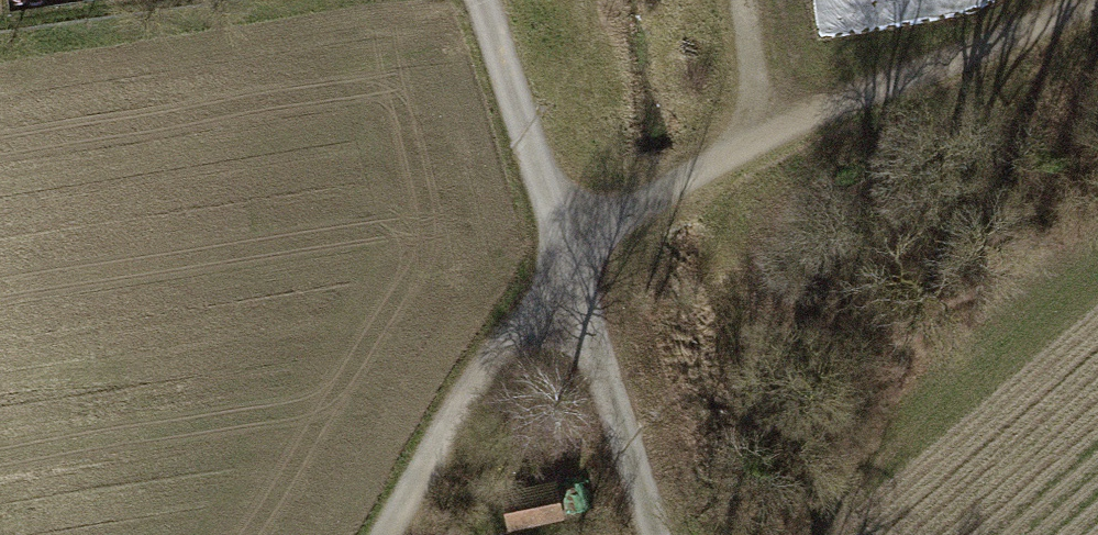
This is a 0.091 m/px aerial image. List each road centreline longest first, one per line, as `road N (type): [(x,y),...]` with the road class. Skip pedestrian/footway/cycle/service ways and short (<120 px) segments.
road 1 (track): [(387,534),(574,253),(1097,1)]
road 2 (track): [(657,534),(574,253)]
road 3 (track): [(472,0),(574,253)]

